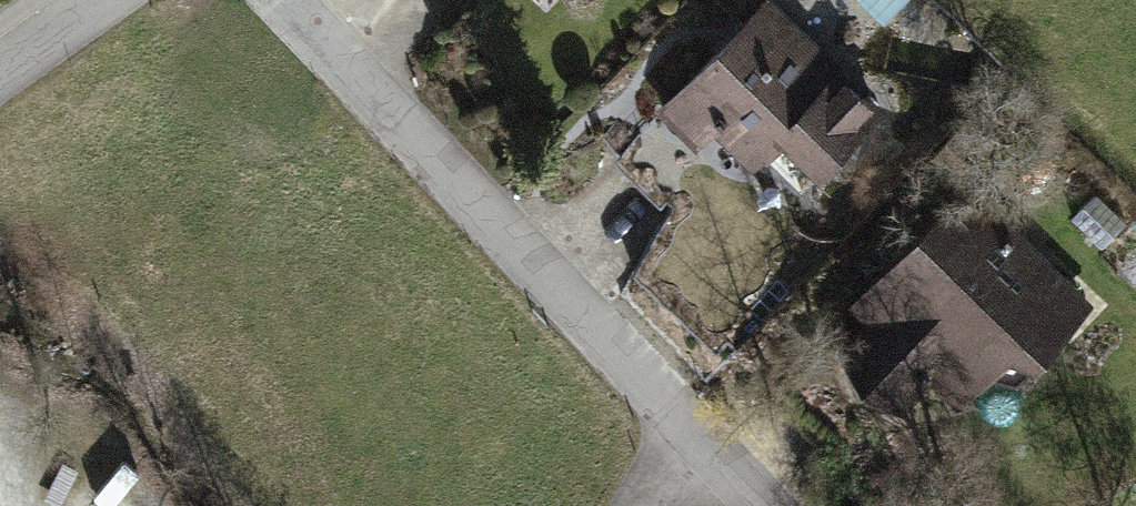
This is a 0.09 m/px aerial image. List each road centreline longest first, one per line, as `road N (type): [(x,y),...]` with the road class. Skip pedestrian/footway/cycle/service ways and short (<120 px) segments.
road 1 (residential): [(274,0),(725,461)]

